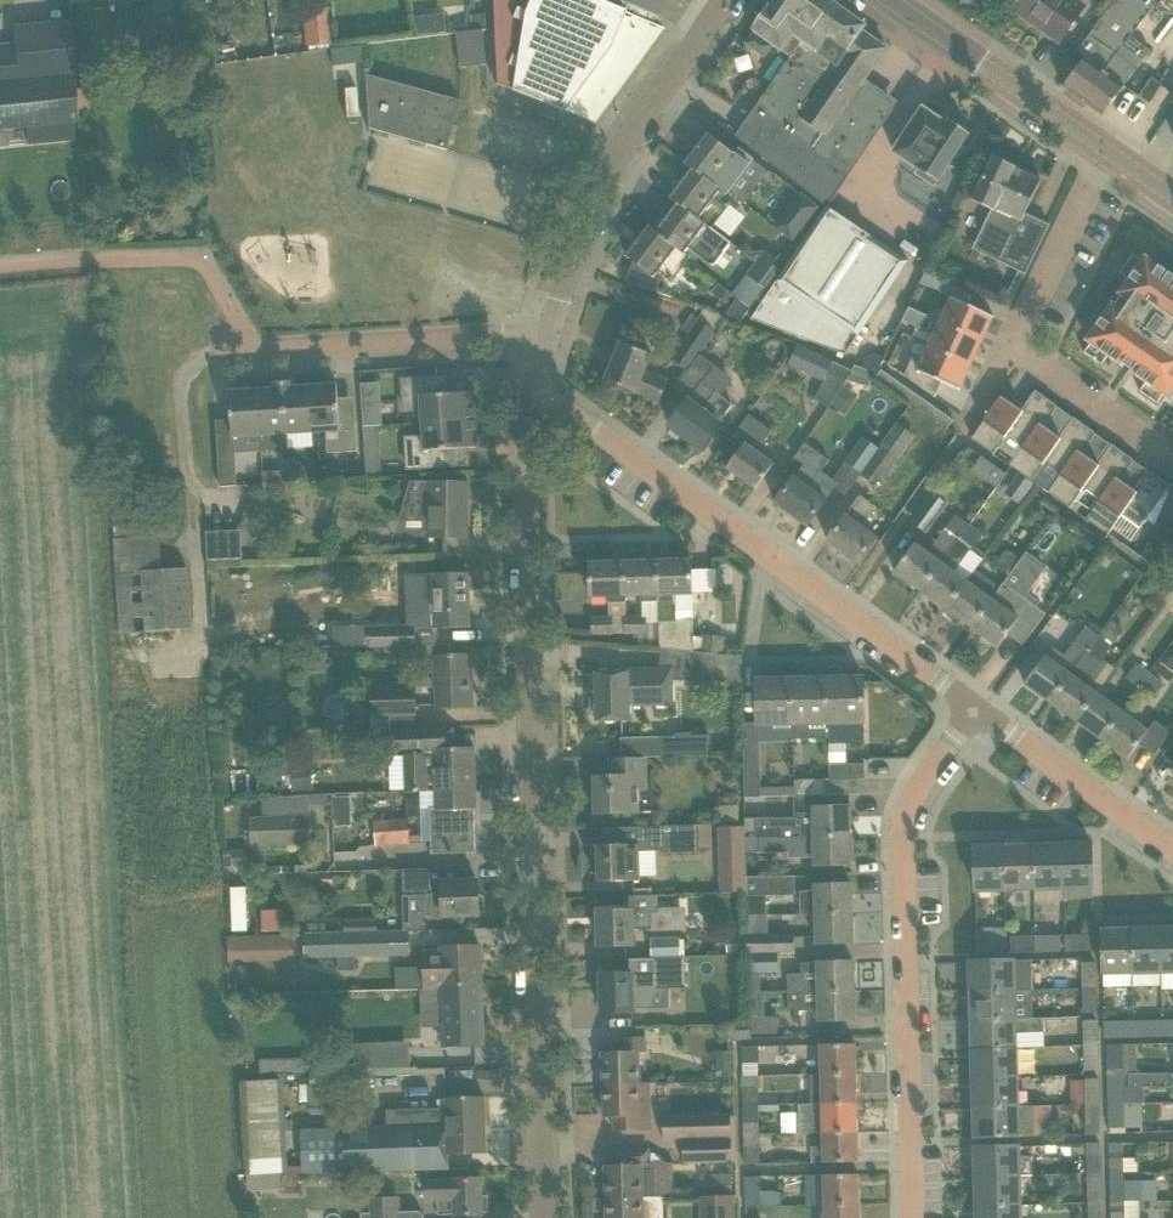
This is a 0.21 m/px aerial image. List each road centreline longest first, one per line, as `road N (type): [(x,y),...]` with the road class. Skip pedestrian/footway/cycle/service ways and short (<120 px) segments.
road 1 (residential): [(547,1217),(526,503),(538,387)]
road 2 (residential): [(978,711),(538,387)]
road 3 (residential): [(914,1217),(904,841),(917,793),(978,711)]
road 4 (residential): [(552,341),(253,348),(211,358),(184,384),(190,505)]
road 5 (residential): [(552,341),(589,220),(726,0)]
road 6 (tertiary): [(1103,152),(896,0)]
road 7 (residential): [(1172,851),(978,711)]
road 8 (residential): [(1103,152),(1007,353)]
road 9 (residential): [(1007,353),(1160,450)]

